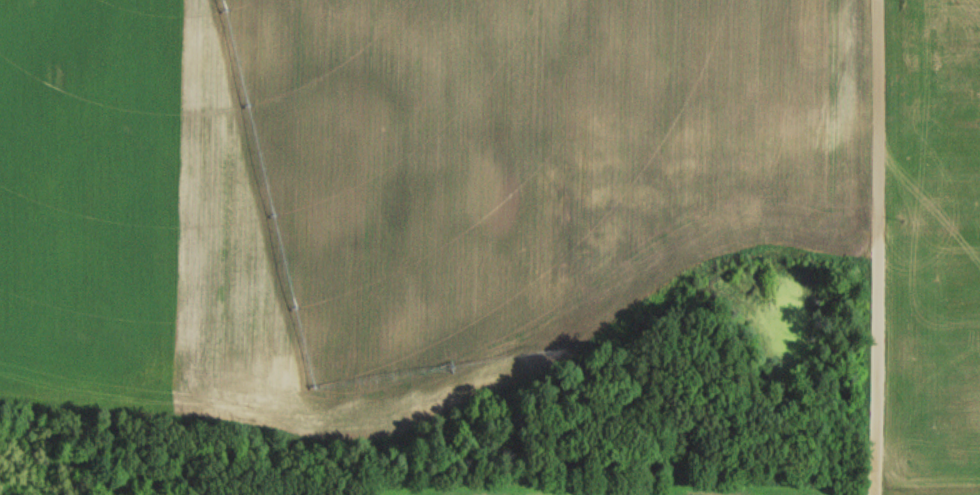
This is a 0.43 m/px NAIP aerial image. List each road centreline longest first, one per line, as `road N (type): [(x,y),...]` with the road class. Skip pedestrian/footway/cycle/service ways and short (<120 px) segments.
road 1 (residential): [(867,494),(868,0)]

